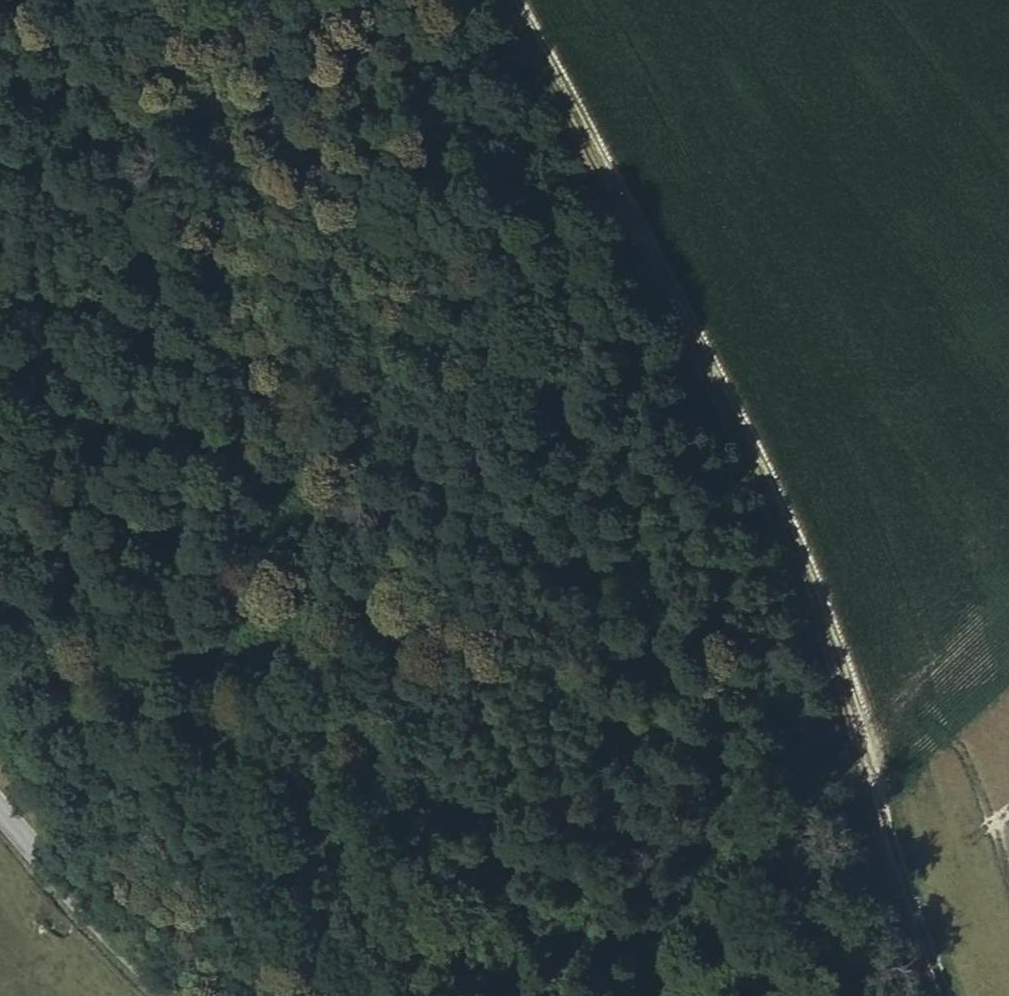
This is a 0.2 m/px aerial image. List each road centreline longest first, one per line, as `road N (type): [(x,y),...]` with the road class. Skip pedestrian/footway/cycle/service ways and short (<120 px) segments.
road 1 (track): [(945,995),(763,485),(677,297),(510,0)]
road 2 (unclassified): [(0,813),(170,995)]

